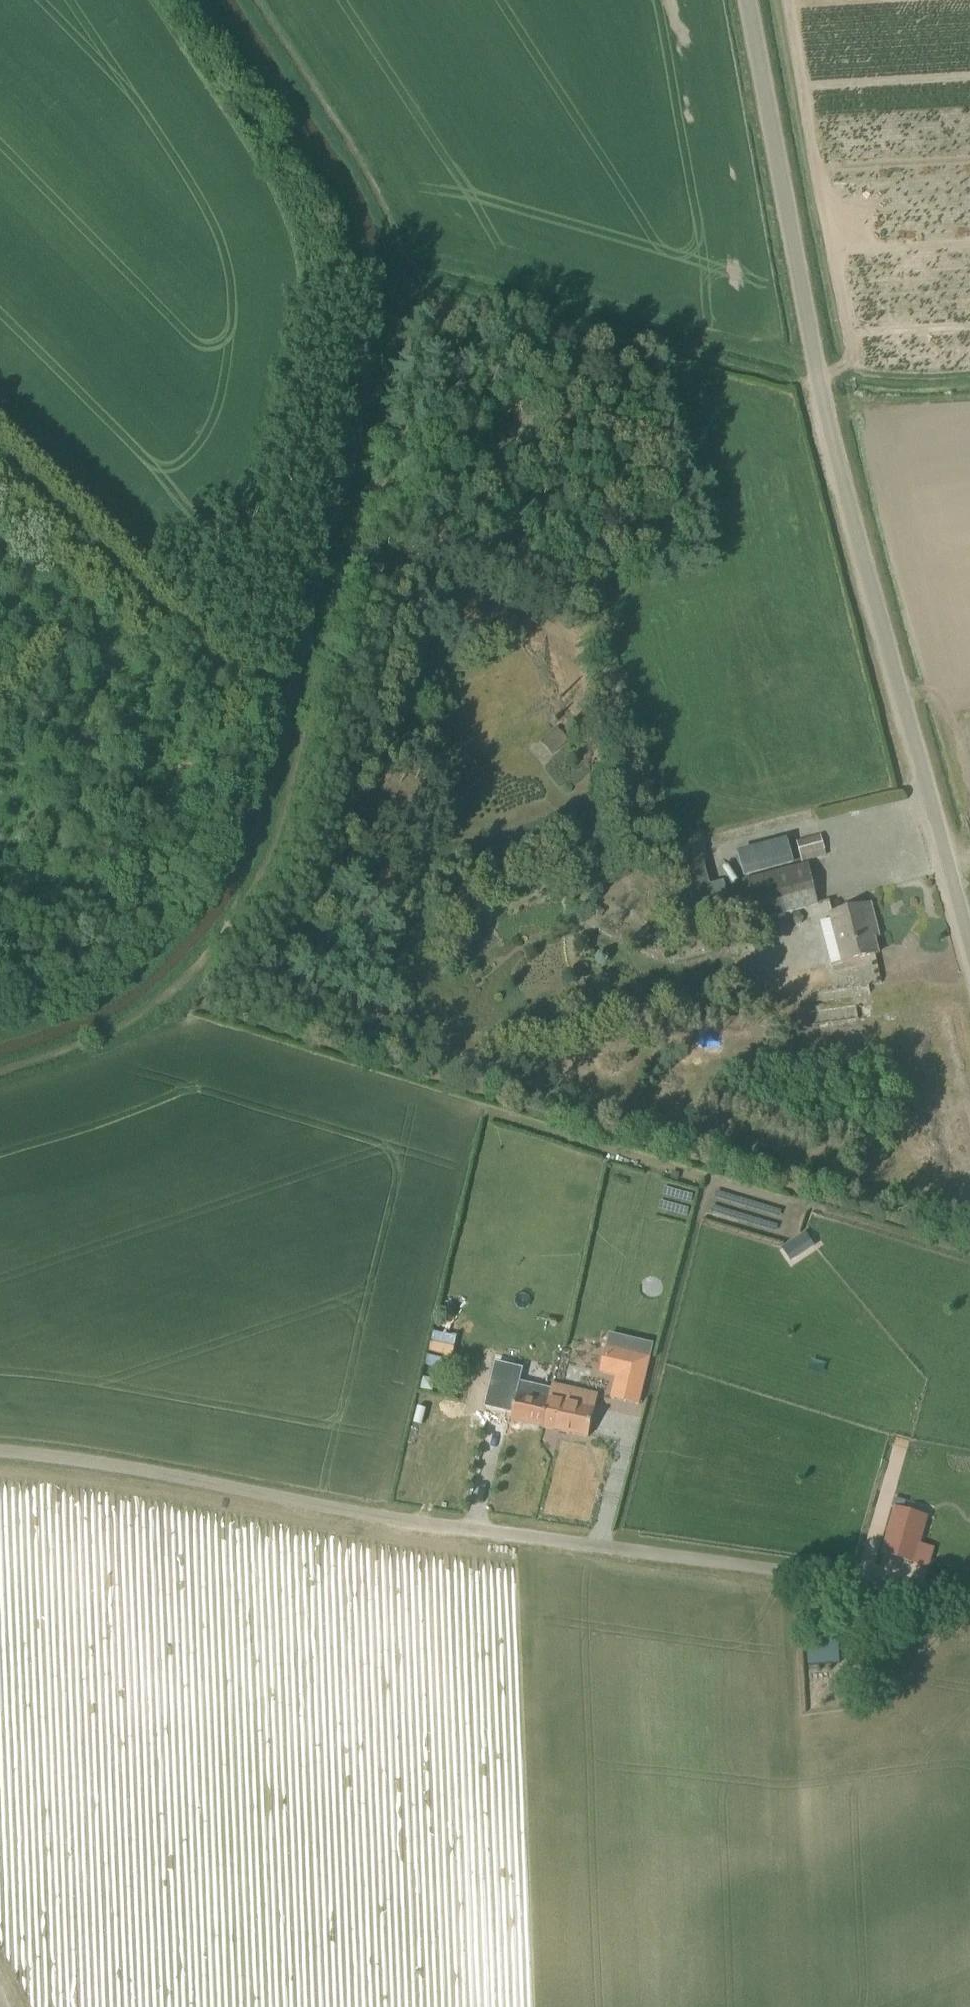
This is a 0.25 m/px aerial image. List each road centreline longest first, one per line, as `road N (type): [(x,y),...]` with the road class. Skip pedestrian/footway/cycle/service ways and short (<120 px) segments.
road 1 (unclassified): [(0,1456),(482,1536),(969,1603)]
road 2 (unclassified): [(969,938),(858,528),(748,0)]

